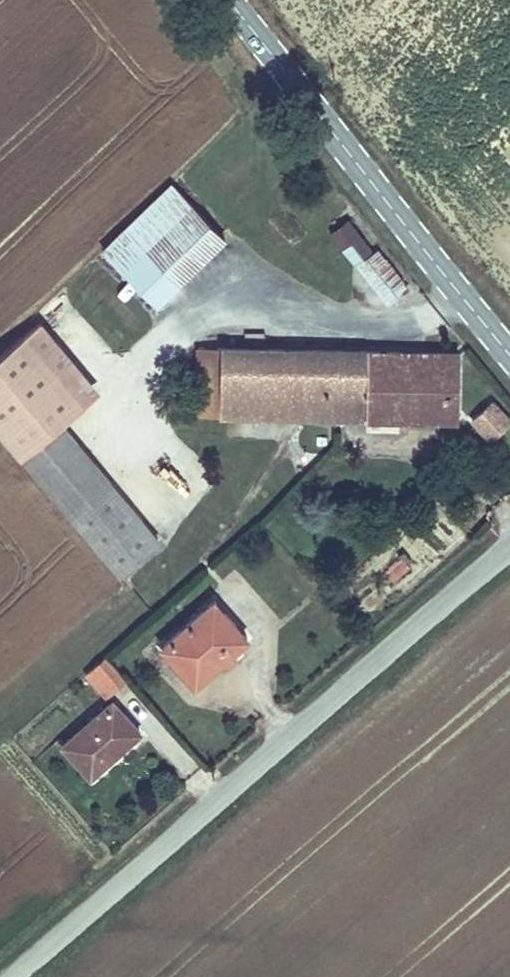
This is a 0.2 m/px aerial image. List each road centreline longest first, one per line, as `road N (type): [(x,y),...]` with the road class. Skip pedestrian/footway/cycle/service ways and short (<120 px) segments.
road 1 (tertiary): [(509,548),(9,976)]
road 2 (secondary): [(228,0),(509,353)]

